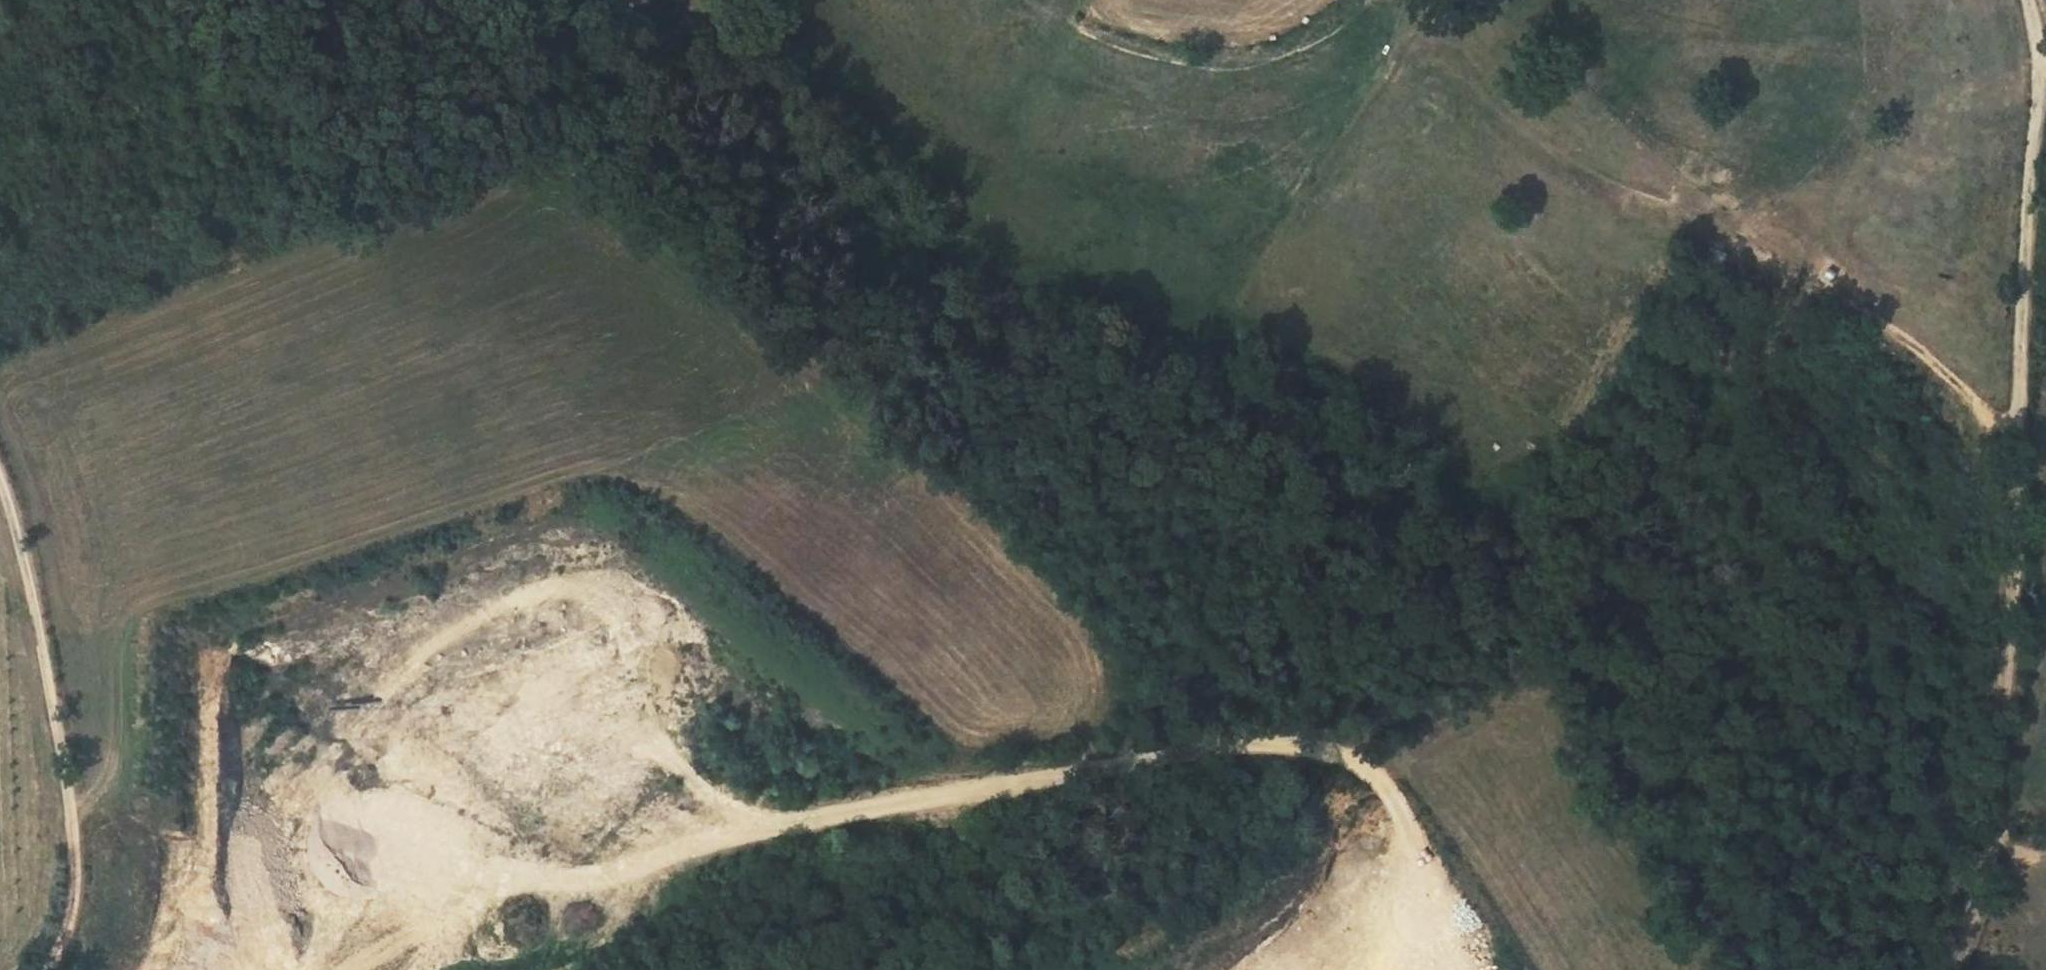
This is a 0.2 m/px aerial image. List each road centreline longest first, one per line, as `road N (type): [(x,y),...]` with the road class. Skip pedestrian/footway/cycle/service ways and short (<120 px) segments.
road 1 (track): [(1507,969),(1442,872),(1336,757),(1230,743),(903,799),(554,884),(514,969)]
road 2 (track): [(1993,837),(2034,70),(2024,0)]
road 3 (track): [(0,511),(40,655),(68,831),(70,922),(35,969)]

